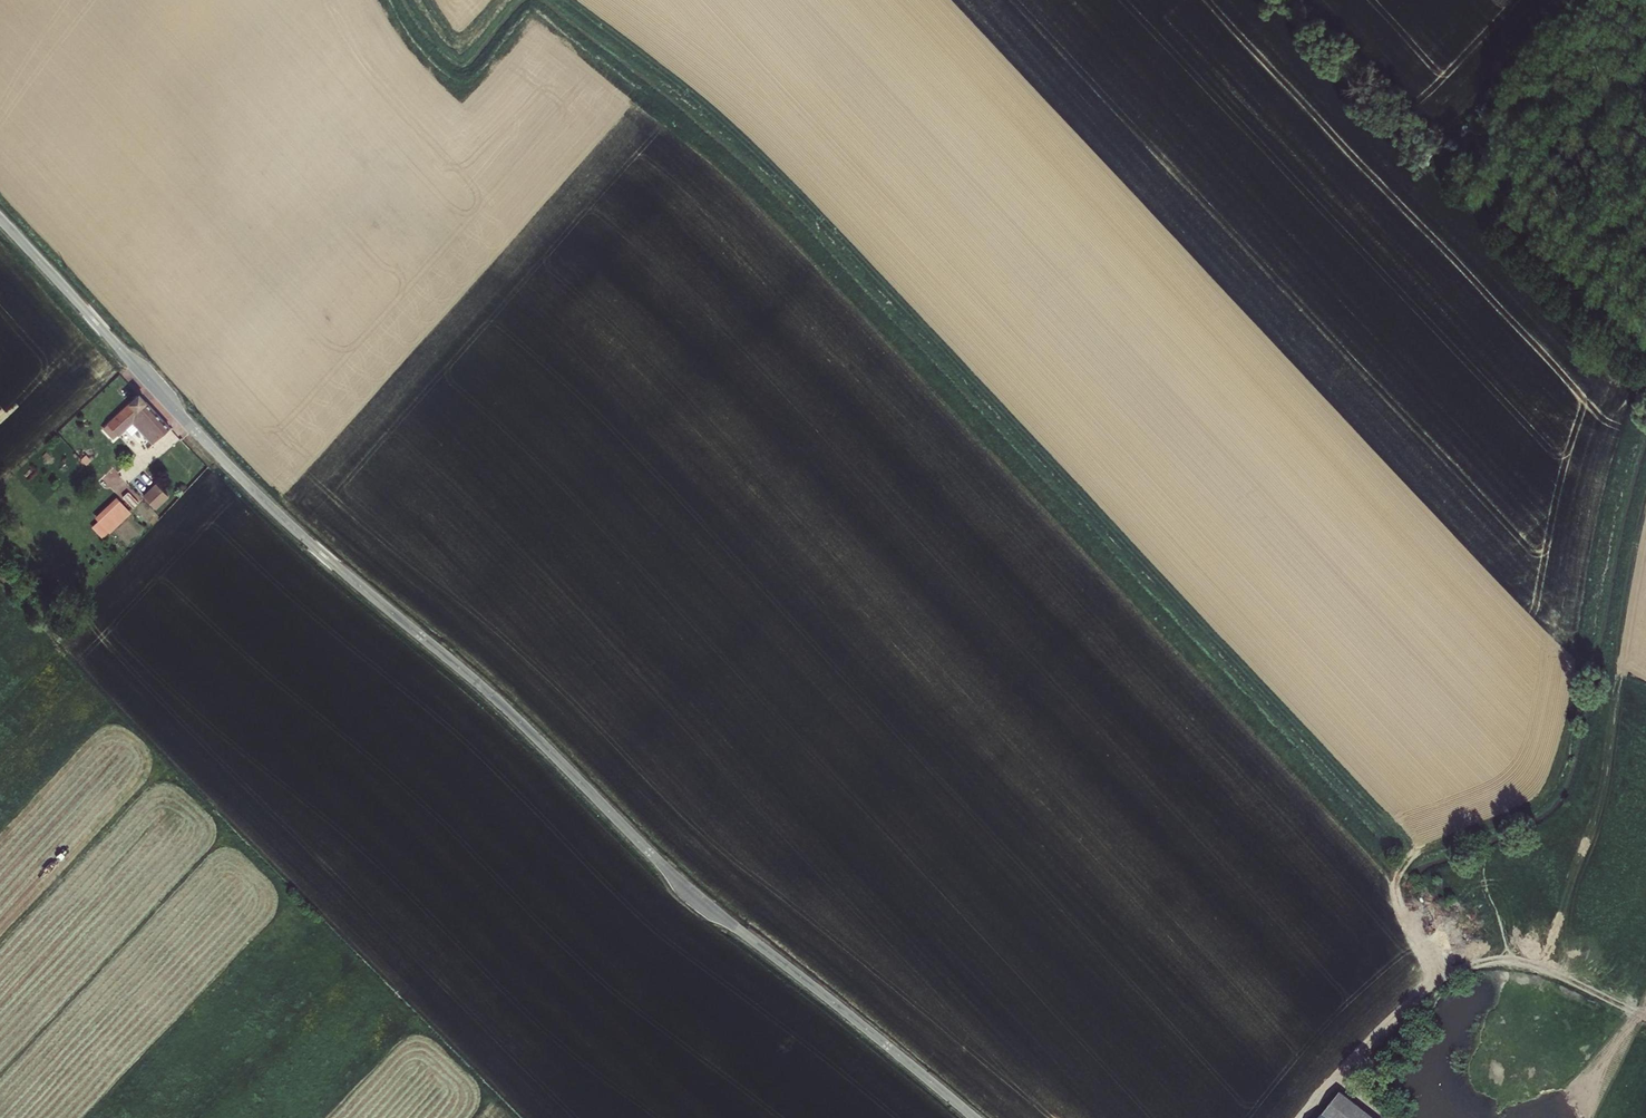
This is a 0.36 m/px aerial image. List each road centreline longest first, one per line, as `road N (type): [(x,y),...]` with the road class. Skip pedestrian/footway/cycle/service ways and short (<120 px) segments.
road 1 (unclassified): [(0,218),(266,503),(503,705),(680,881),(976,1117)]
road 2 (track): [(1303,1117),(1417,996),(1473,964),(1516,960),(1645,1017)]

